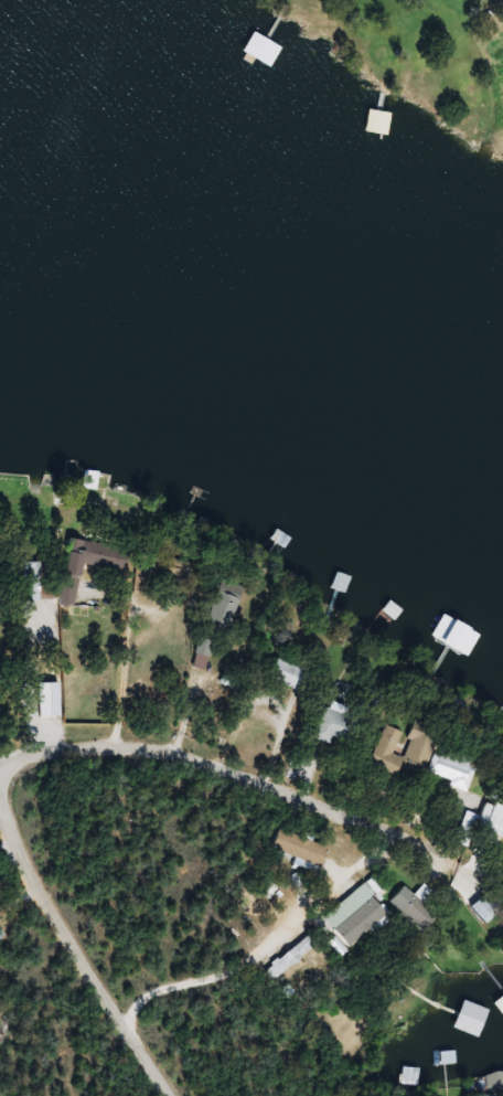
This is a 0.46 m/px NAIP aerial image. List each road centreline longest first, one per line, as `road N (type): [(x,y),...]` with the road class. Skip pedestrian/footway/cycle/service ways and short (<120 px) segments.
road 1 (residential): [(6,811),(43,773),(119,779),(456,882)]
road 2 (residential): [(171,1095),(97,985),(24,828),(6,811)]
road 3 (residential): [(121,1021),(291,831)]
road 4 (residential): [(302,19),(375,43),(502,68)]

